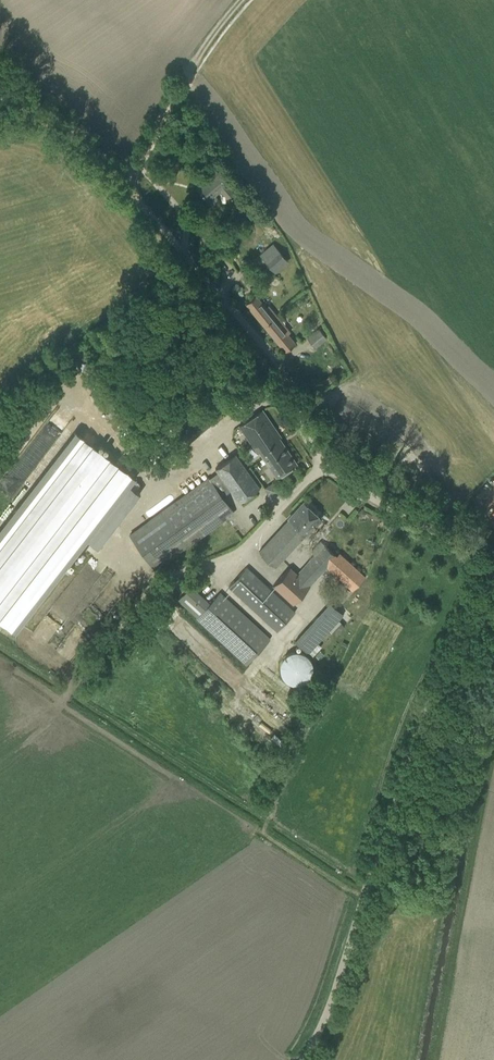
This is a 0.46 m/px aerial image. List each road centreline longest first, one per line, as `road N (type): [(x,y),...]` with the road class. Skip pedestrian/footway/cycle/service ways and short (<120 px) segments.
road 1 (unclassified): [(293,1059),(331,984),(407,723),(491,568)]
road 2 (unclassified): [(491,568),(344,483),(316,456),(269,357),(222,296)]
road 3 (track): [(0,98),(38,110),(91,149),(194,266)]
road 4 (track): [(0,415),(48,364),(194,266)]

